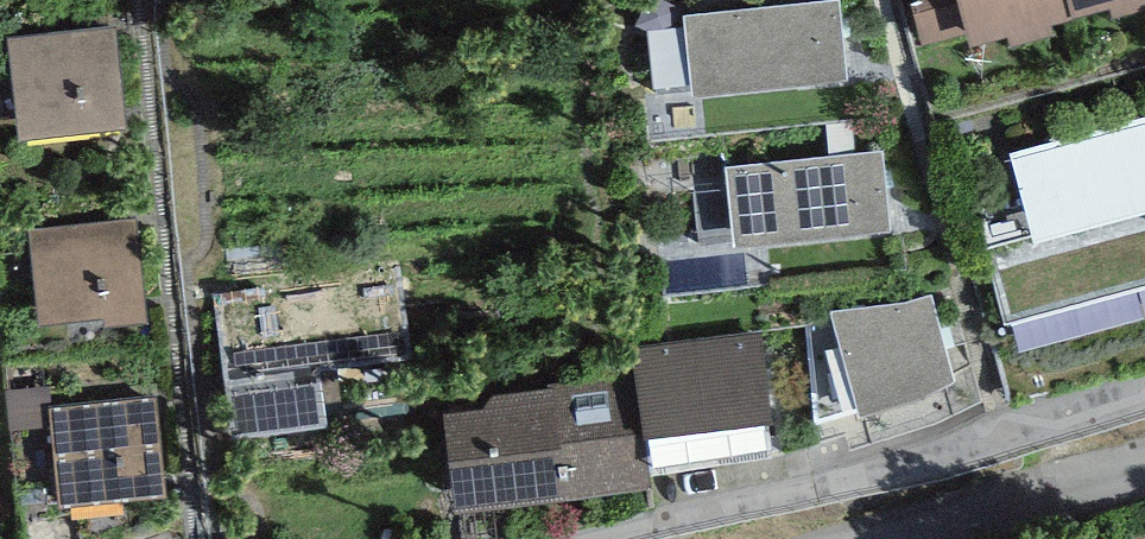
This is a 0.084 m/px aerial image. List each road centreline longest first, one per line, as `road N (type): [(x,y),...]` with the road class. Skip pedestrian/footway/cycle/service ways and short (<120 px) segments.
road 1 (residential): [(1144,480),(926,538)]

